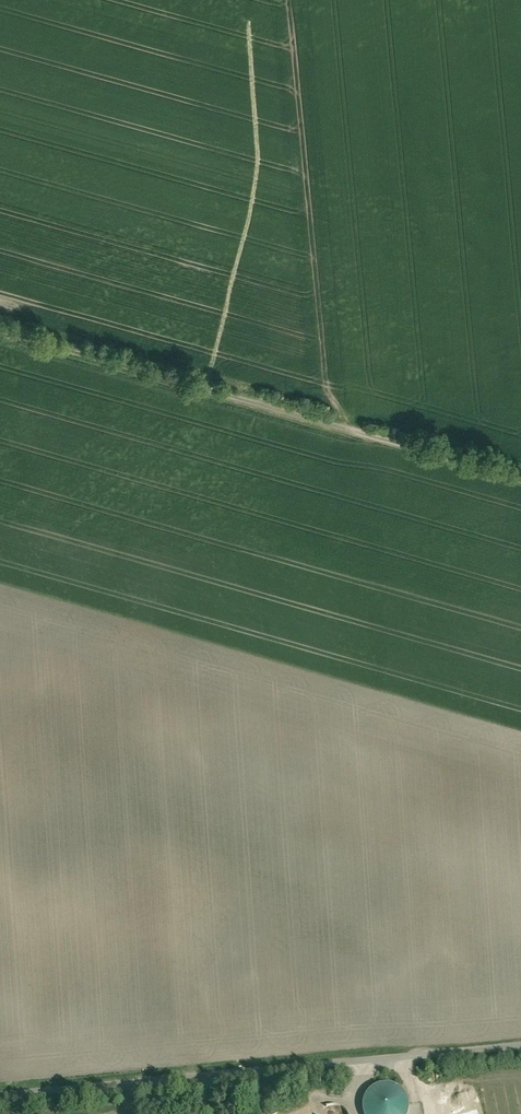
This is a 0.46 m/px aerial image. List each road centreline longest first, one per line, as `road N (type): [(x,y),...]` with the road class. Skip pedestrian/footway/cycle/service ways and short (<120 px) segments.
road 1 (track): [(520,477),(0,331)]
road 2 (unclassified): [(0,1094),(520,1048)]

